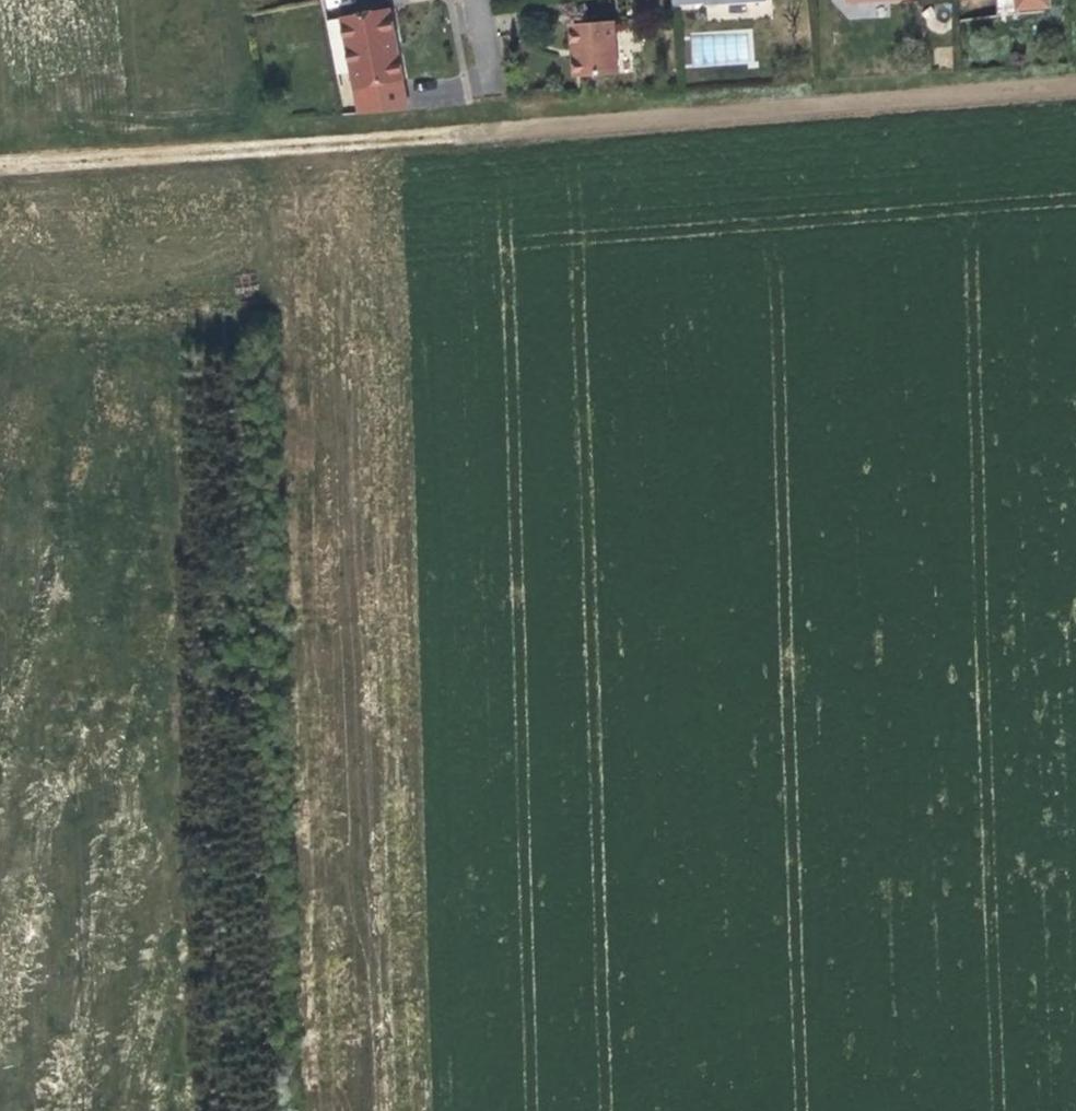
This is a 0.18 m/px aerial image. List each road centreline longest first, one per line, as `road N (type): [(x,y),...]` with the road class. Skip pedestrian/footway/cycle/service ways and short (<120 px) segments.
road 1 (track): [(0,163),(1075,97)]

